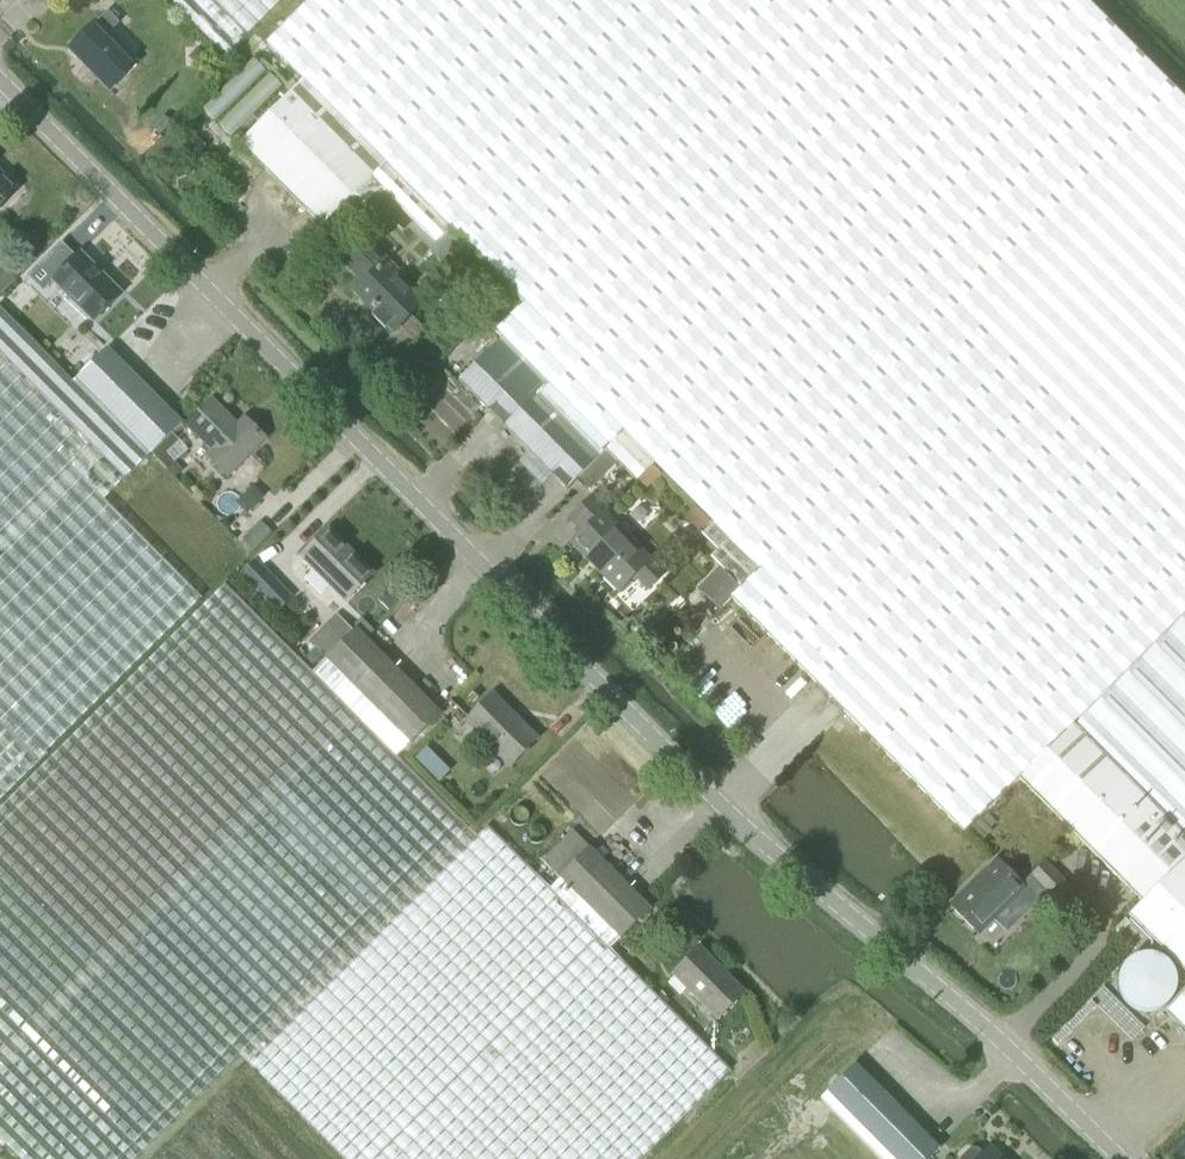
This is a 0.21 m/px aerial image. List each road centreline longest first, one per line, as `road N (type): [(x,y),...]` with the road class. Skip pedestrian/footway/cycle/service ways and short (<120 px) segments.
road 1 (unclassified): [(1119,1158),(965,1012),(744,828),(0,81)]

